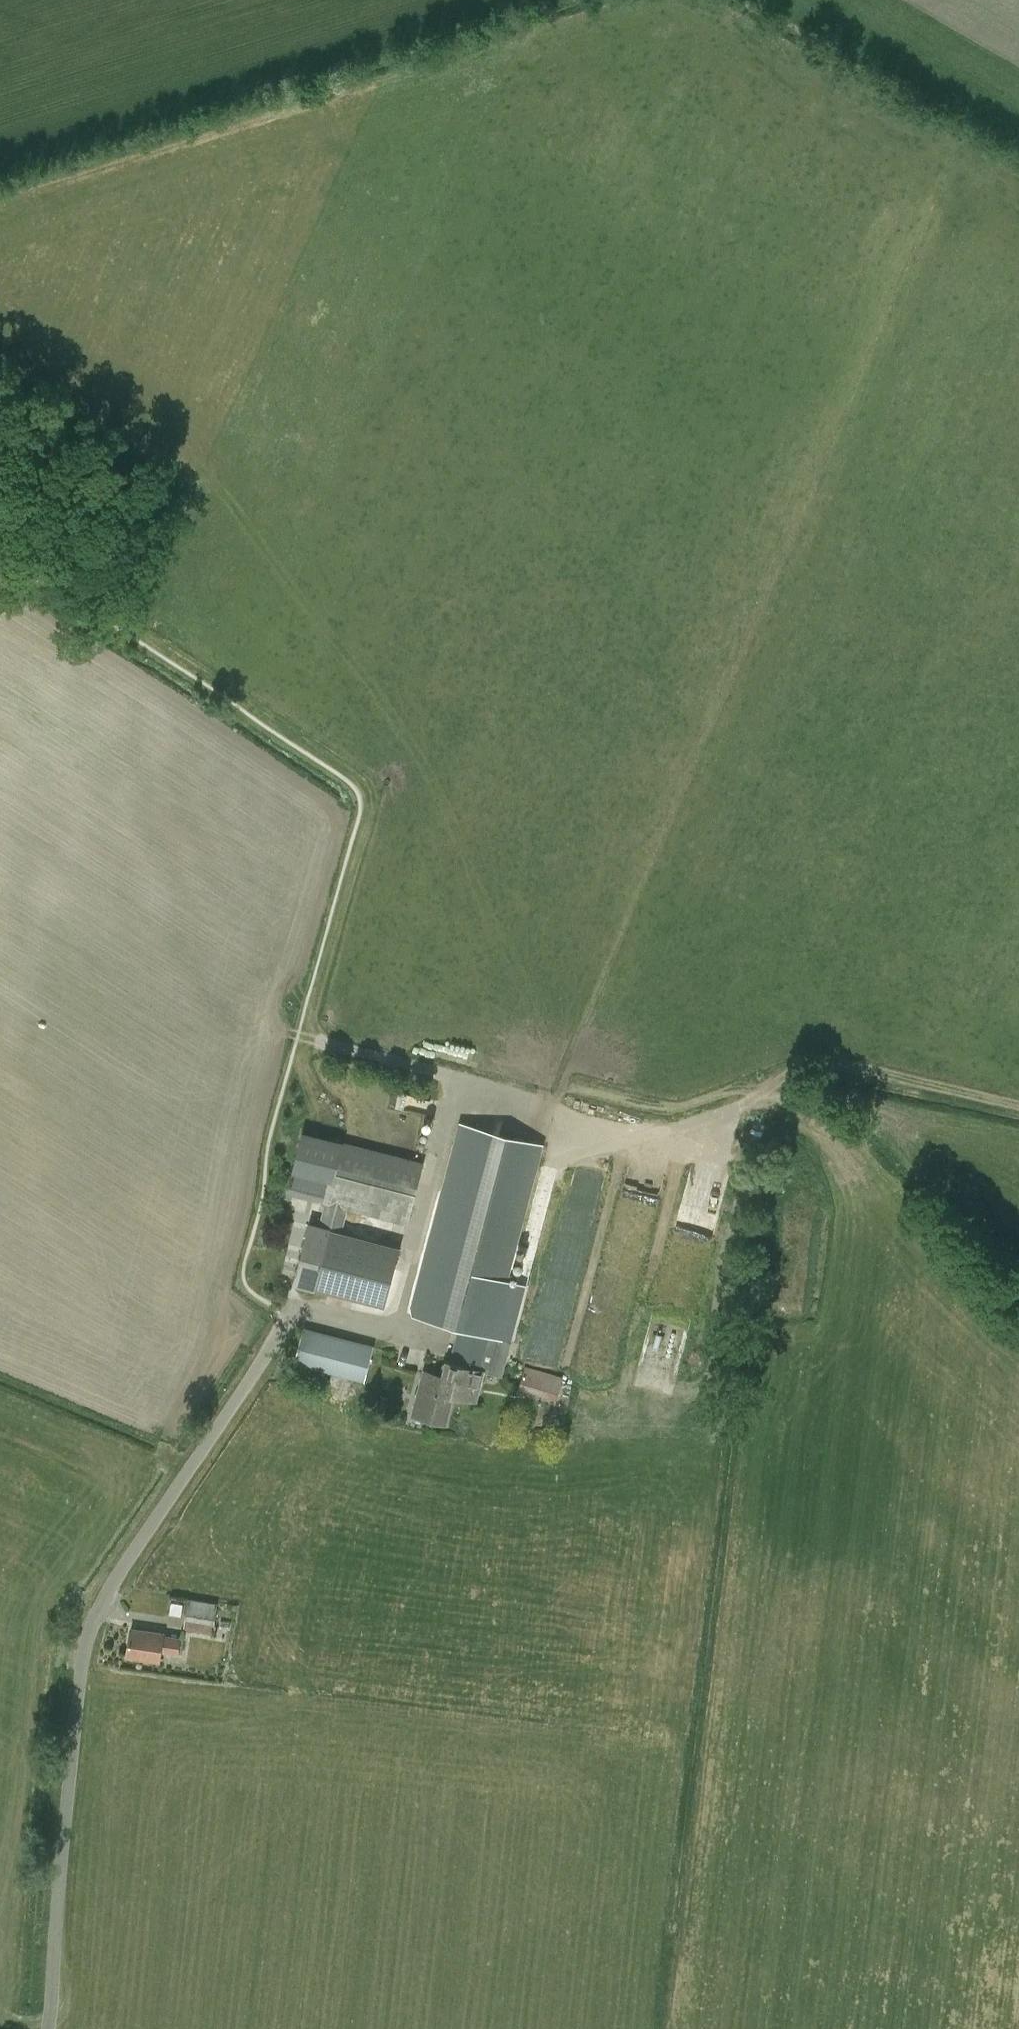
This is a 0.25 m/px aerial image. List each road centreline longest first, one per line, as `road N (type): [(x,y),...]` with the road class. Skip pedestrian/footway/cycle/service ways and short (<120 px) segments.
road 1 (unclassified): [(47,2028),(81,1670),(95,1614),(259,1365)]

